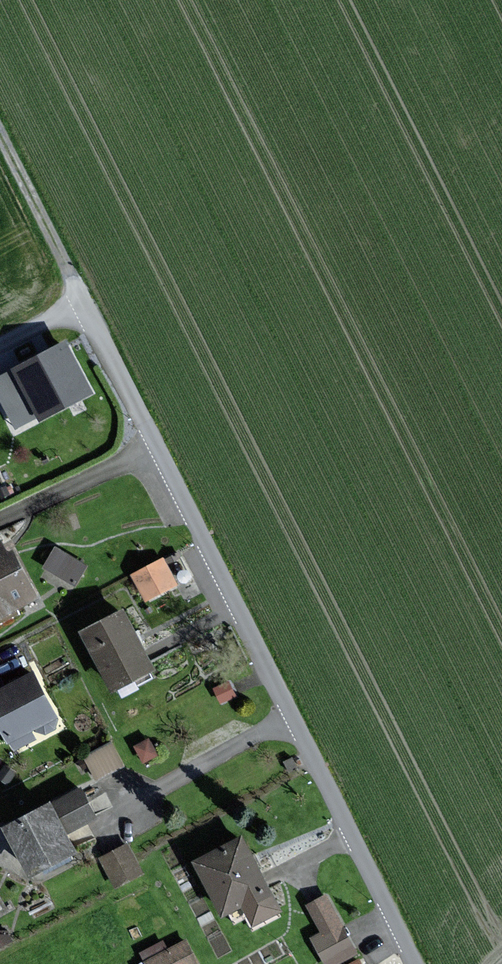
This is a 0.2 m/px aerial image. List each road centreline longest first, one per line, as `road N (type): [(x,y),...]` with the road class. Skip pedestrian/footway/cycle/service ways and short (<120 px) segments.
road 1 (residential): [(0,348),(62,322),(105,342),(414,963)]
road 2 (track): [(0,131),(105,342)]

